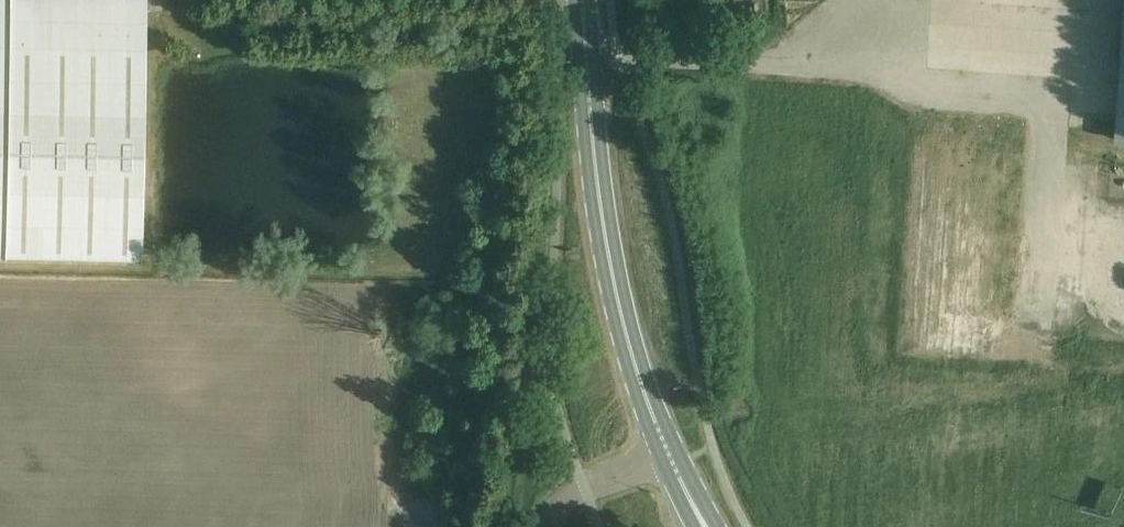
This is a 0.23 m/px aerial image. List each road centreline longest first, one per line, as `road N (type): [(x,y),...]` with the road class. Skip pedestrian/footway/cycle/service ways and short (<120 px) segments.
road 1 (secondary): [(671,458),(635,361),(603,223),(584,0)]
road 2 (unclassified): [(548,526),(559,504),(585,486),(671,458)]

